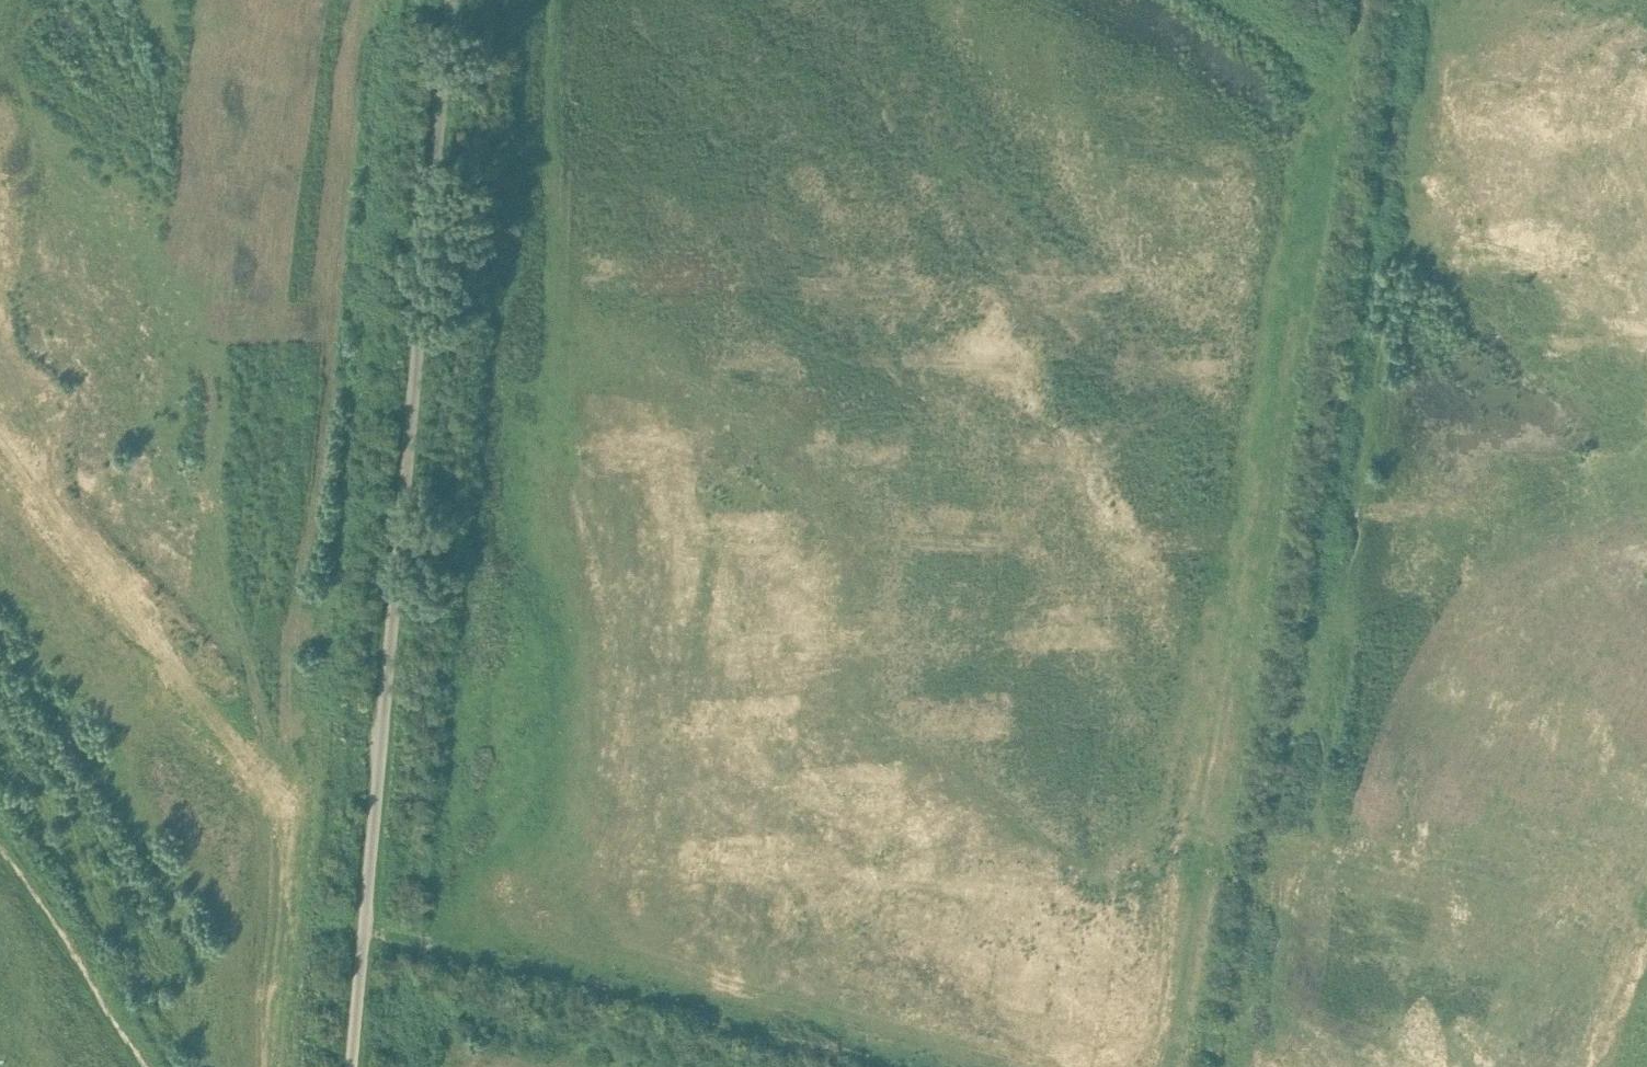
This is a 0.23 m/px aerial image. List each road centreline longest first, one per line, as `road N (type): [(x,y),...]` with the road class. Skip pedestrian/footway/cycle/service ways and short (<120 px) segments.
road 1 (unclassified): [(352,1066),(453,0)]
road 2 (track): [(367,924),(710,1016)]

